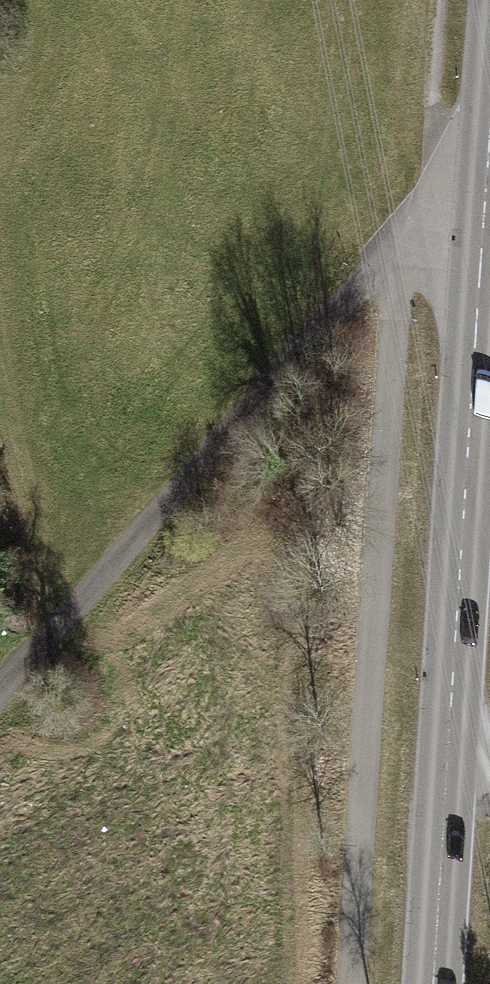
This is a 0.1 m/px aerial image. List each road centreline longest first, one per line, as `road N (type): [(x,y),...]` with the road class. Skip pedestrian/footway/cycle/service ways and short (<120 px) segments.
road 1 (secondary): [(434,983),(489,146)]
road 2 (track): [(0,690),(398,247),(484,234)]

